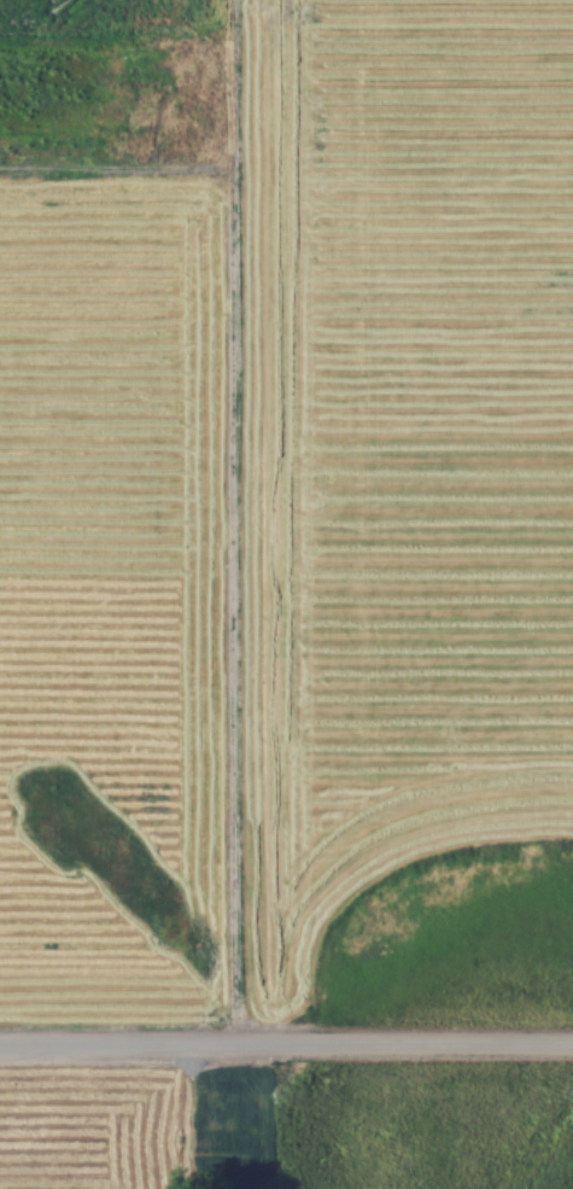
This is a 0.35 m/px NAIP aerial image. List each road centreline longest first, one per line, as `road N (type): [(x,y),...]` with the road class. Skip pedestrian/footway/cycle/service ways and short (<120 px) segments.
road 1 (residential): [(572,1039),(0,1038)]

